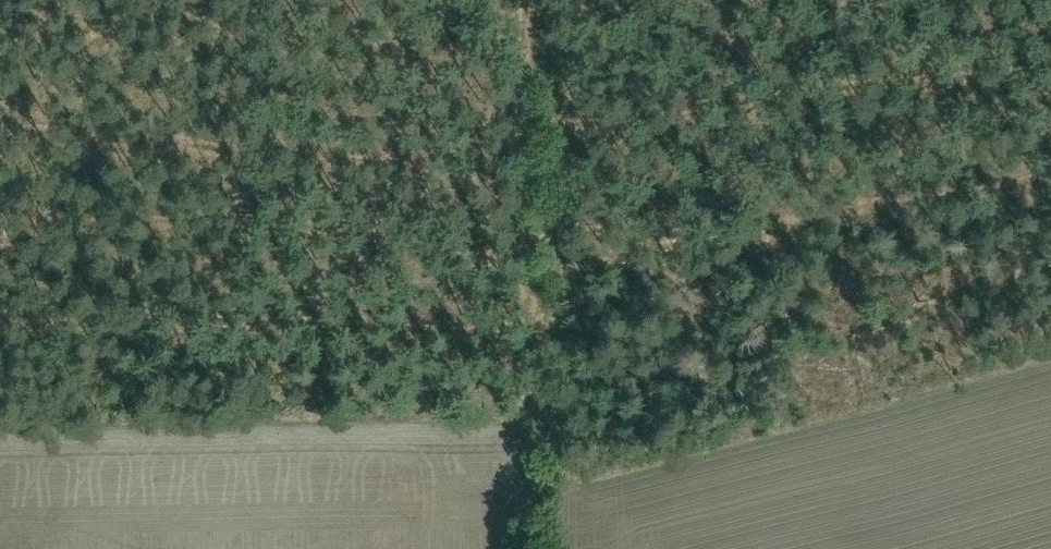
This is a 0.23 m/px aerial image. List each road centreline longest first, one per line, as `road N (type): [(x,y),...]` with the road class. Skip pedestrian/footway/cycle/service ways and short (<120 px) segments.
road 1 (track): [(548,548),(553,0)]

